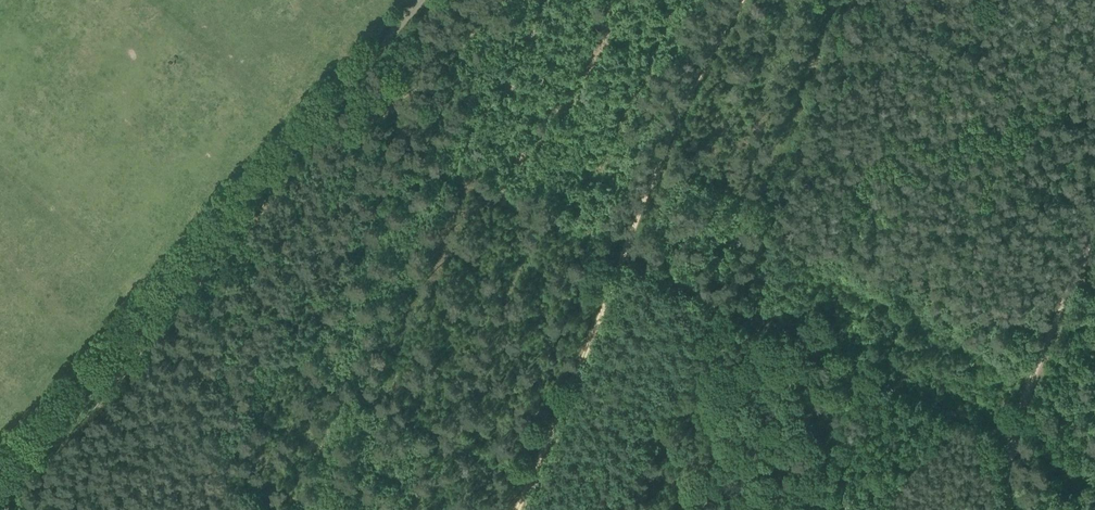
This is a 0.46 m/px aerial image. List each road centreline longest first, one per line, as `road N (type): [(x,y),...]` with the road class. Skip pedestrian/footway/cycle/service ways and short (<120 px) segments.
road 1 (track): [(420,0),(0,478)]
road 2 (track): [(621,248),(511,509)]
road 3 (track): [(739,0),(666,138),(621,248)]
road 4 (track): [(1094,213),(1009,420)]

